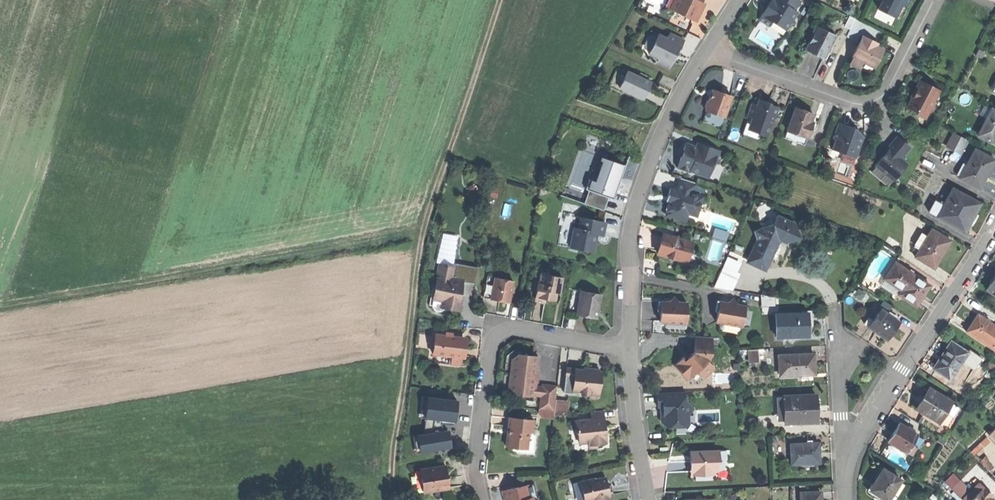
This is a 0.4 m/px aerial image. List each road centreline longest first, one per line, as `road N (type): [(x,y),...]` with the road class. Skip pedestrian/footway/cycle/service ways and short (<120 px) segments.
road 1 (track): [(394,499),(426,227),(500,0)]
road 2 (residential): [(627,348),(636,206),(658,140),(706,50)]
road 3 (residential): [(627,348),(500,332),(491,344),(479,457),(483,499)]
road 4 (residential): [(706,50),(860,104),(891,86),(934,0)]
road 5 (residential): [(994,224),(848,456)]
road 6 (residential): [(648,499),(627,348)]
road 7 (residential): [(834,311),(848,456)]

